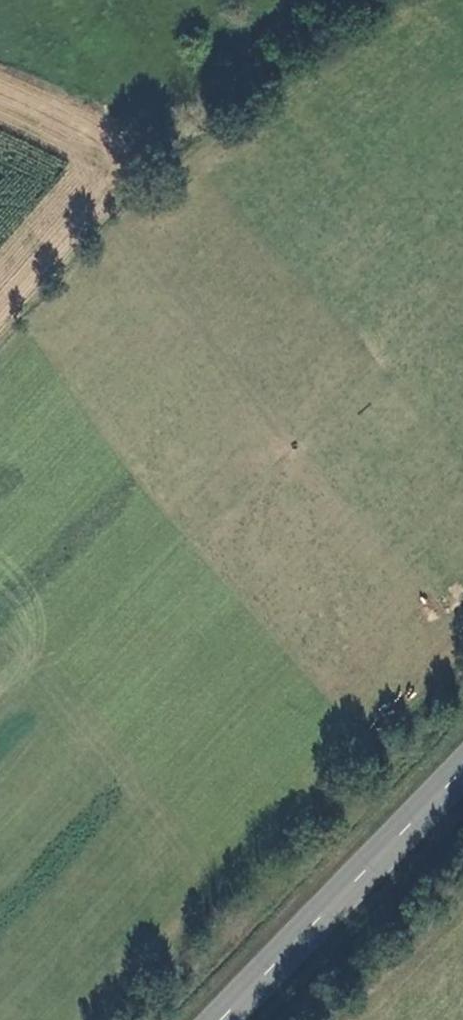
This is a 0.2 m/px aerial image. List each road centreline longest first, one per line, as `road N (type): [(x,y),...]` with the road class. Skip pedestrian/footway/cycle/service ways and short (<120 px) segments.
road 1 (secondary): [(462,776),(226,1019)]

